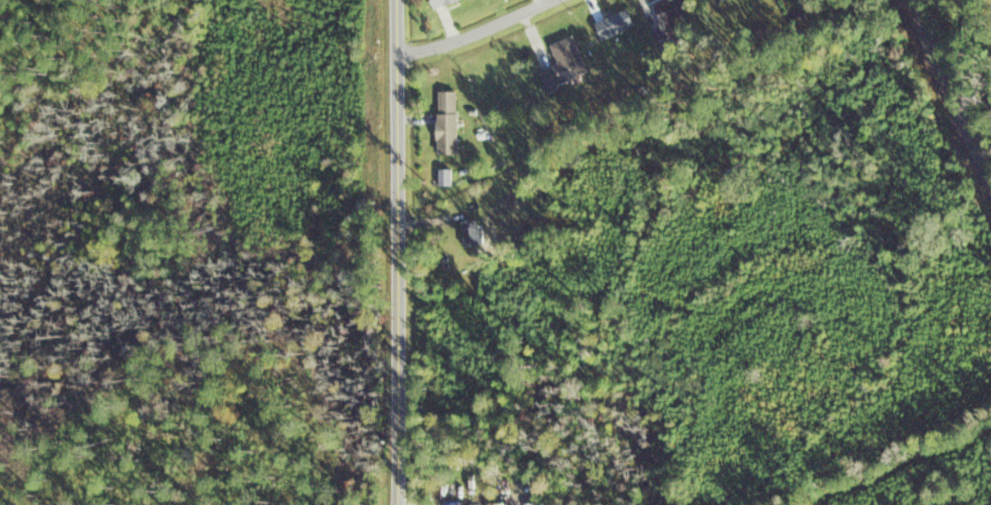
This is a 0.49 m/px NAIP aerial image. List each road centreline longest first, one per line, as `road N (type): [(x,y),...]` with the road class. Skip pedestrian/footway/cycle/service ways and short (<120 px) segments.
road 1 (tertiary): [(396,504),(401,0)]
road 2 (residential): [(401,50),(542,0)]

